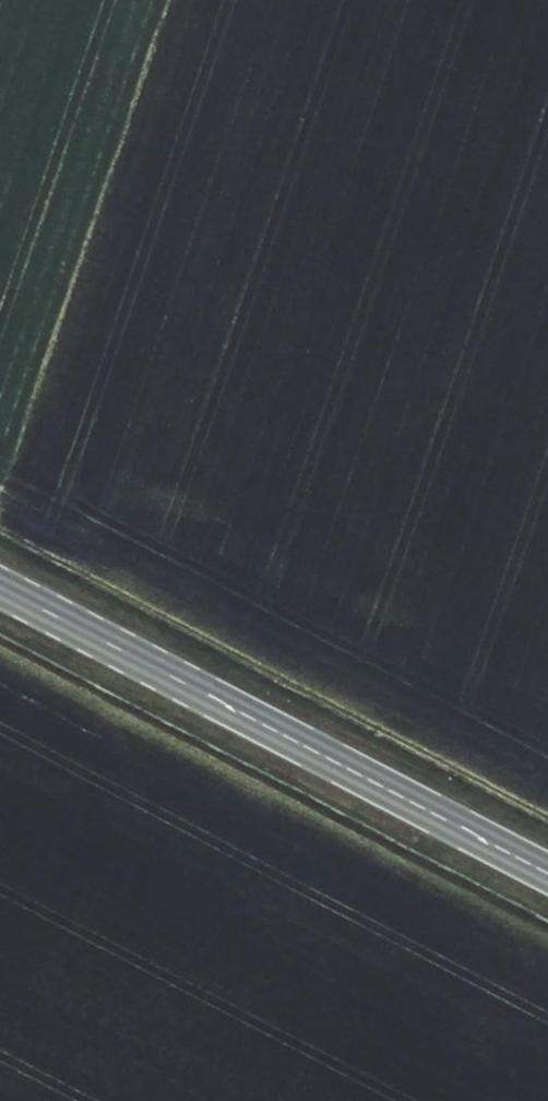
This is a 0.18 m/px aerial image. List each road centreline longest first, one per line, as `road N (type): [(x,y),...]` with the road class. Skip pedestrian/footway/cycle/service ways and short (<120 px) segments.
road 1 (tertiary): [(0,587),(547,873)]

